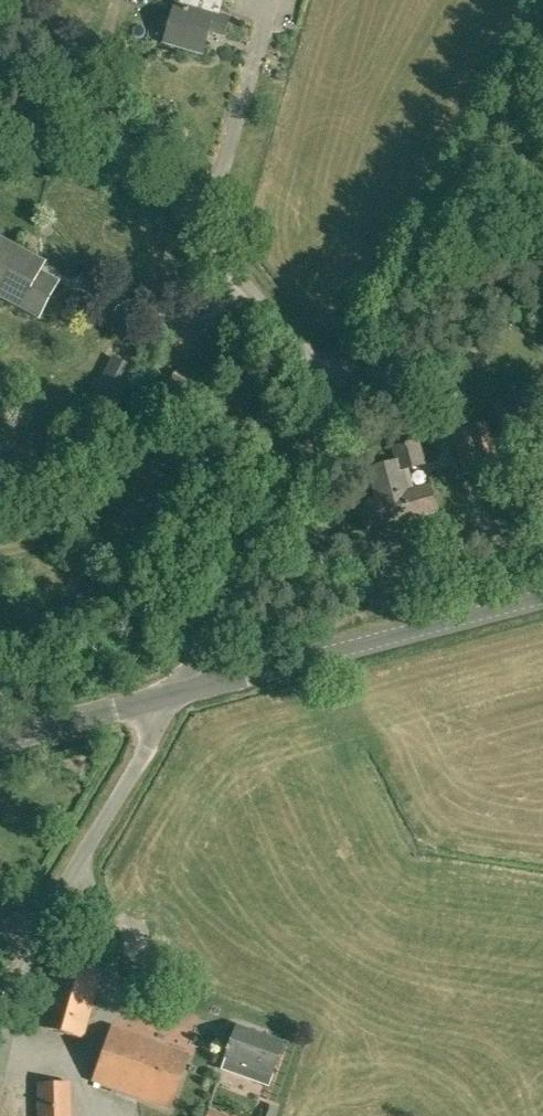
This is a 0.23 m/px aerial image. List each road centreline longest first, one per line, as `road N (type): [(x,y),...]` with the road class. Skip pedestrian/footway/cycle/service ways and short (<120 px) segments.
road 1 (unclassified): [(348,396),(0,0)]
road 2 (unclassified): [(348,396),(542,49)]
road 3 (tertiary): [(178,692),(542,596)]
road 4 (unclassified): [(0,1021),(26,951),(178,692)]
road 5 (unclassified): [(178,692),(348,396)]
road 6 (track): [(193,317),(64,538),(0,553)]
road 7 (tertiary): [(0,736),(178,692)]

